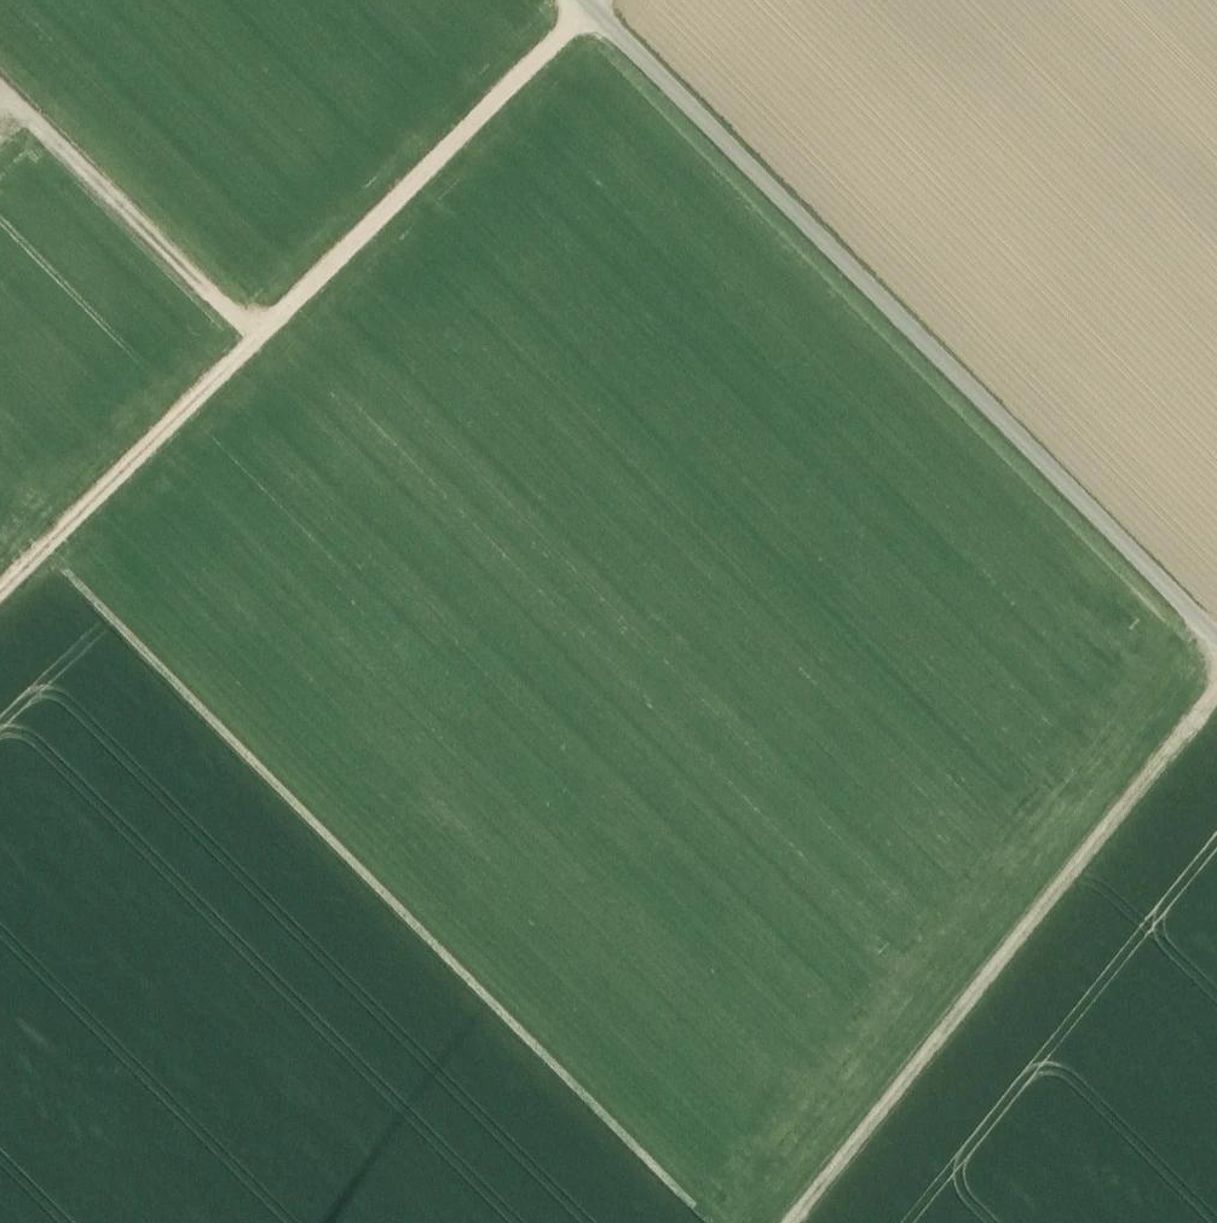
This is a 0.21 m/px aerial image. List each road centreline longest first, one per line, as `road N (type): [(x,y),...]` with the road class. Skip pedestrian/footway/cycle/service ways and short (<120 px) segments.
road 1 (track): [(590,4),(1216,641)]
road 2 (track): [(0,588),(590,4)]
road 3 (track): [(787,1222),(1216,687)]

